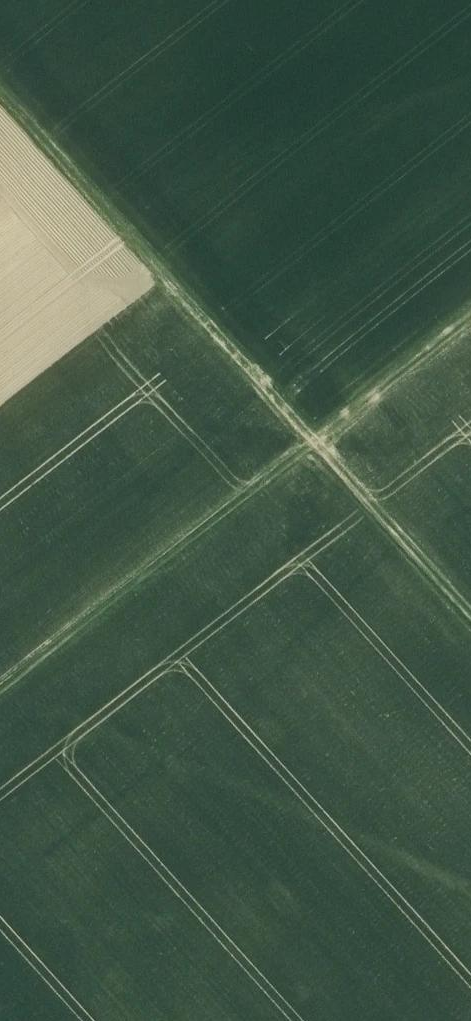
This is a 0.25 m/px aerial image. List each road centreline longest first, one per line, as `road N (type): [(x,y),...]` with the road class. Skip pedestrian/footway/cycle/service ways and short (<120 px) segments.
road 1 (track): [(470,321),(0,690)]
road 2 (track): [(312,446),(0,96)]
road 3 (track): [(316,442),(470,617)]

